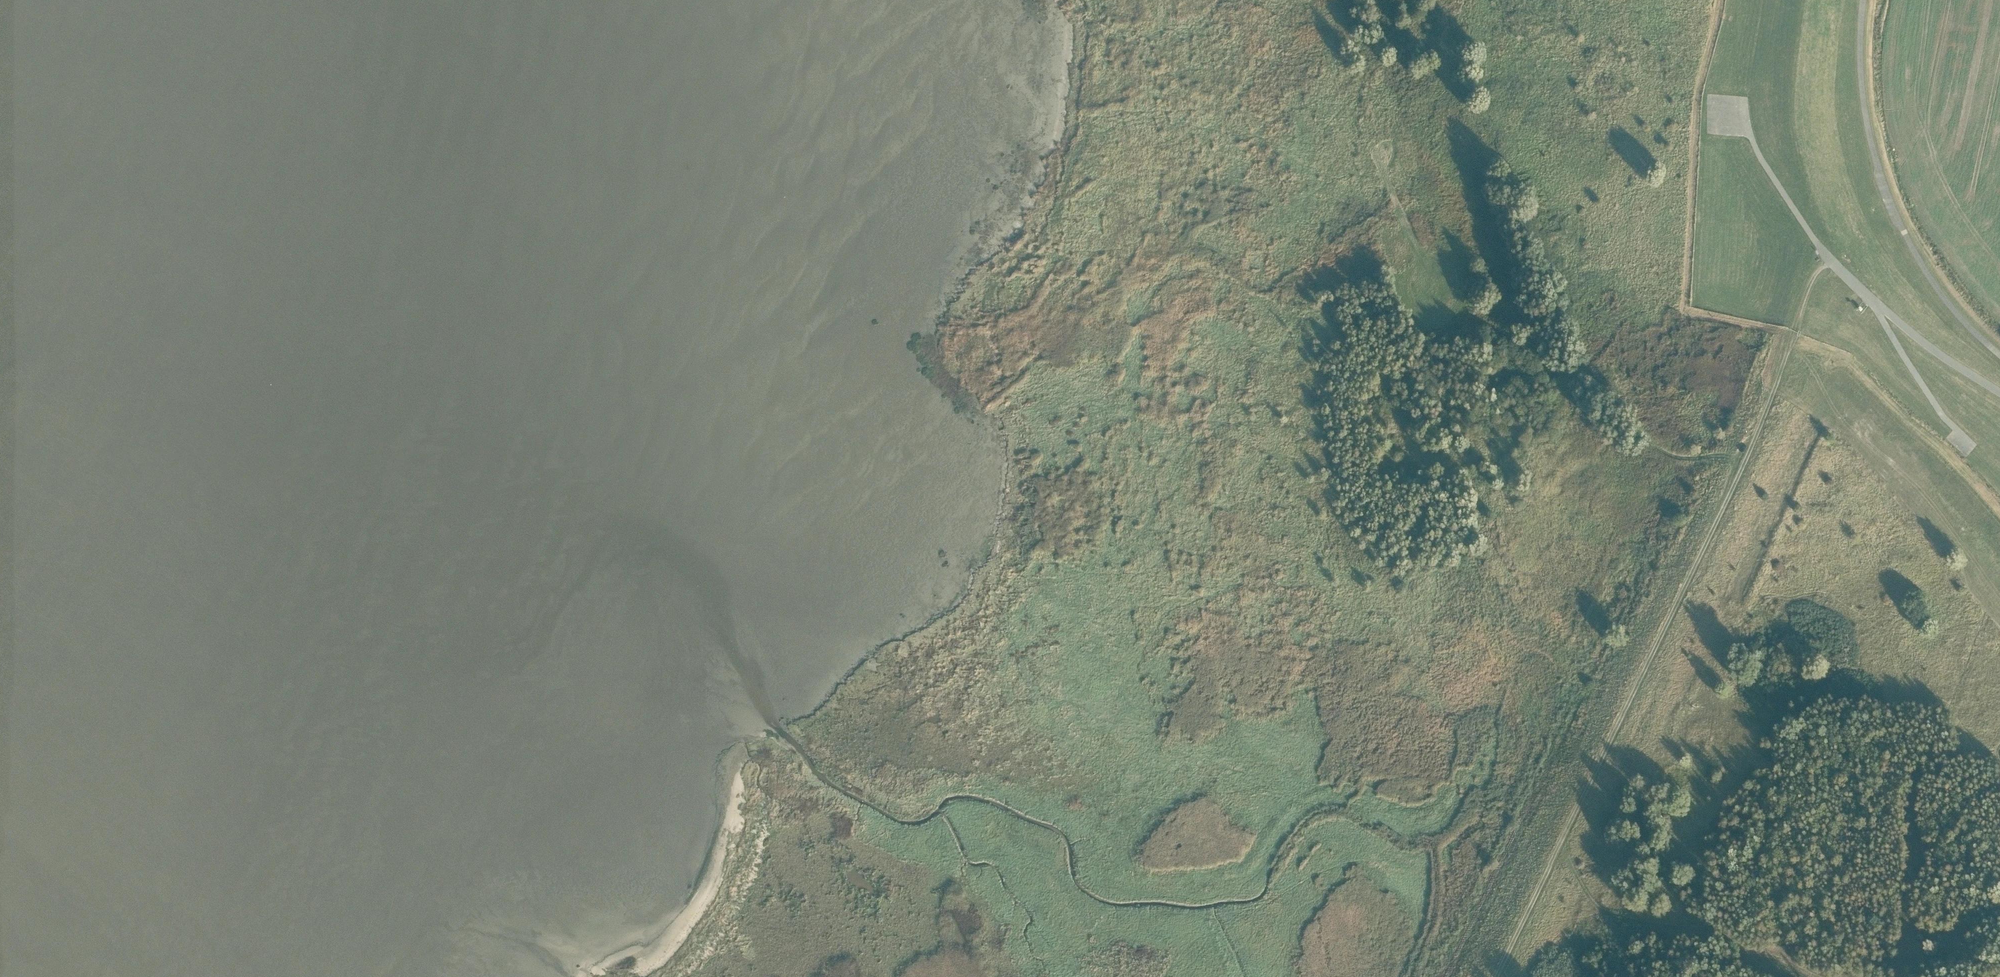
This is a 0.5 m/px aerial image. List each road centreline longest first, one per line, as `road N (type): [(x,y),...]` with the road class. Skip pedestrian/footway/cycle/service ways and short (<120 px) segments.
road 1 (track): [(1500,976),(1754,442),(1814,280),(1834,263)]
road 2 (track): [(1999,349),(1944,297),(1891,208),(1864,89),(1864,0)]
road 3 (track): [(1999,391),(1834,263)]
road 4 (track): [(1834,263),(1752,134),(1728,112)]

